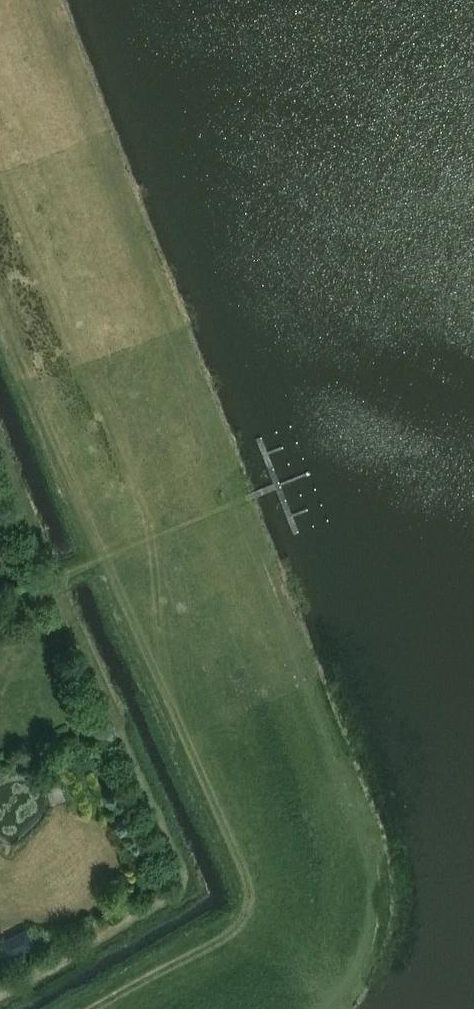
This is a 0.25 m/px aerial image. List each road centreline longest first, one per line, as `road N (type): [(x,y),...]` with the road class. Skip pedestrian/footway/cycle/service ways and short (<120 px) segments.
road 1 (track): [(0,612),(44,579),(249,498)]

